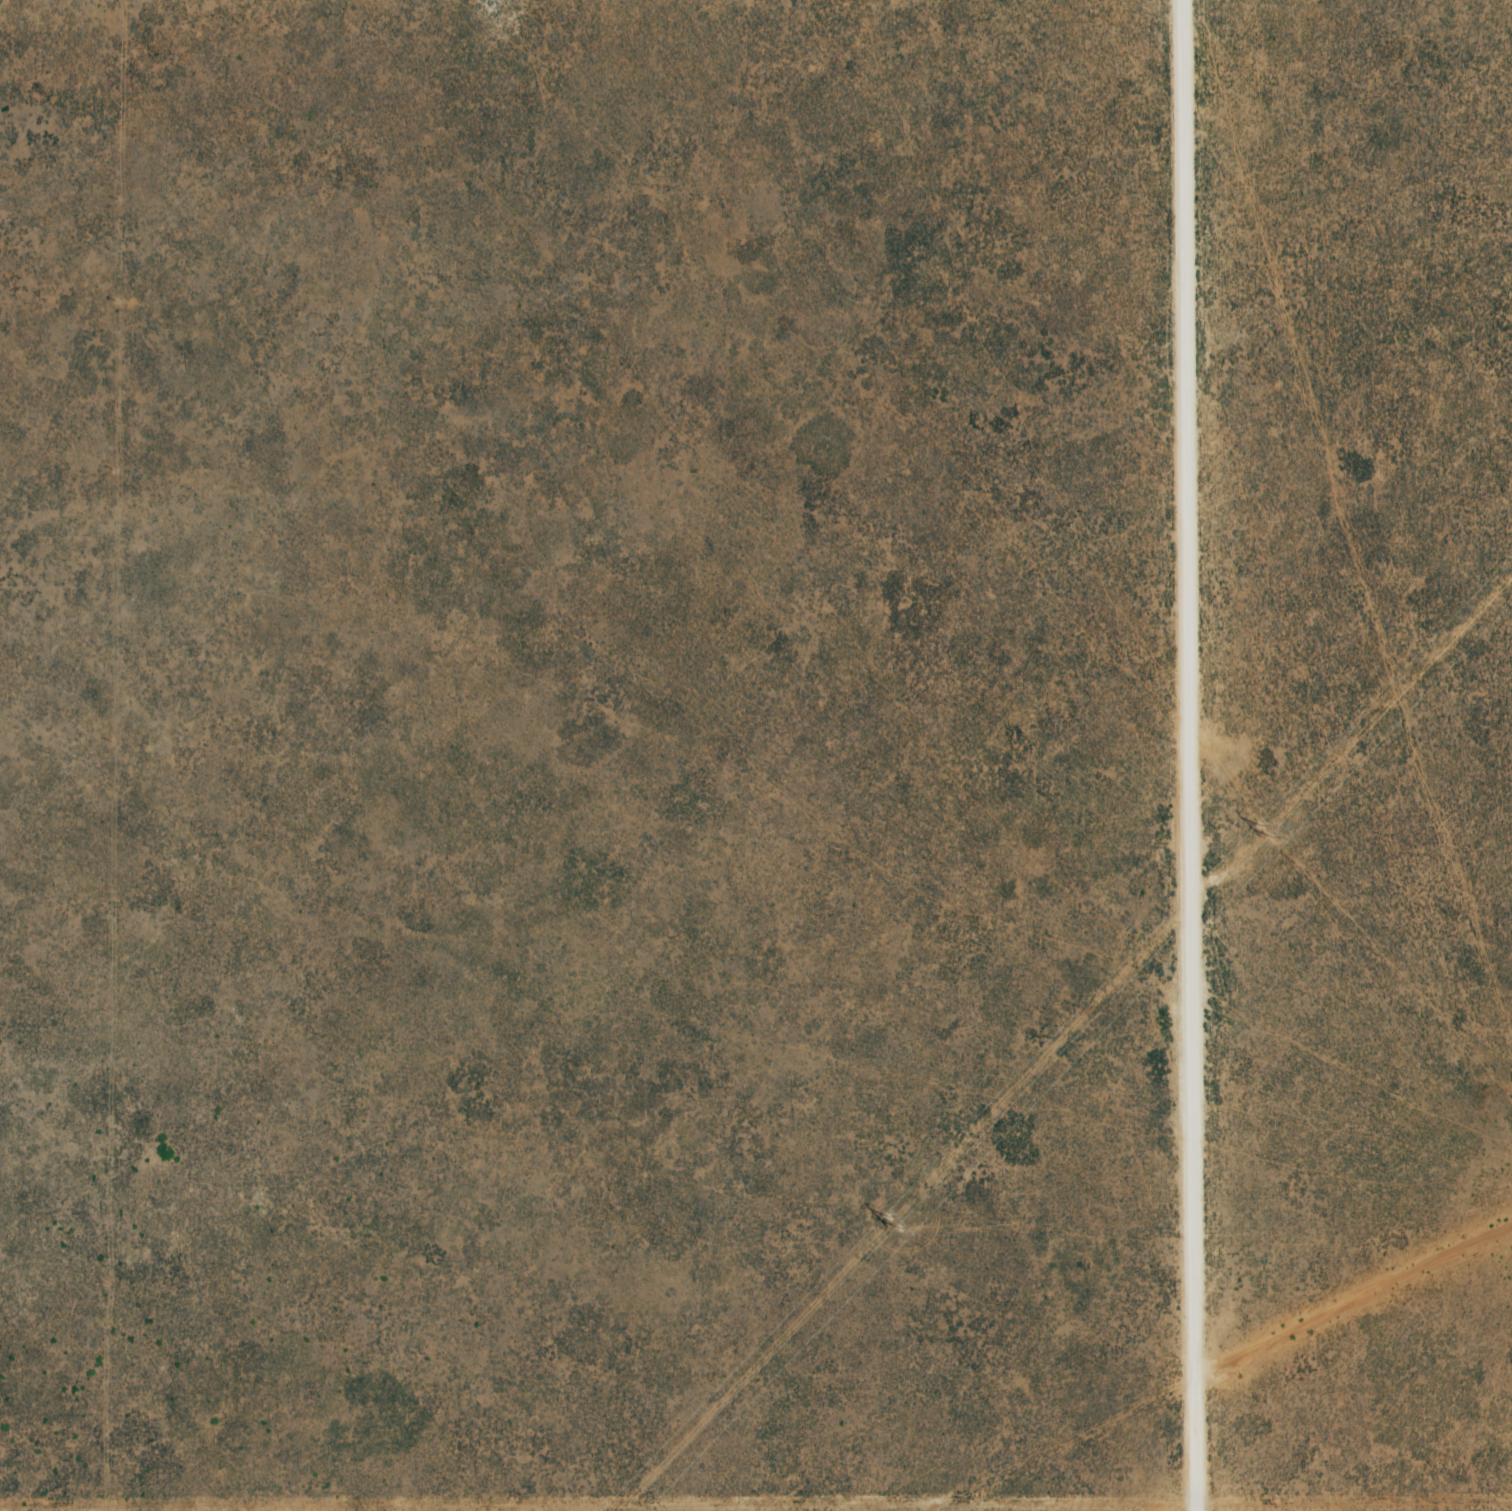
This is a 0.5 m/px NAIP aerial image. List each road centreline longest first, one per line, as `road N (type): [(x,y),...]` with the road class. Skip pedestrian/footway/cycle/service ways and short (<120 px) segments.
road 1 (residential): [(1197,1510),(1185,0)]

